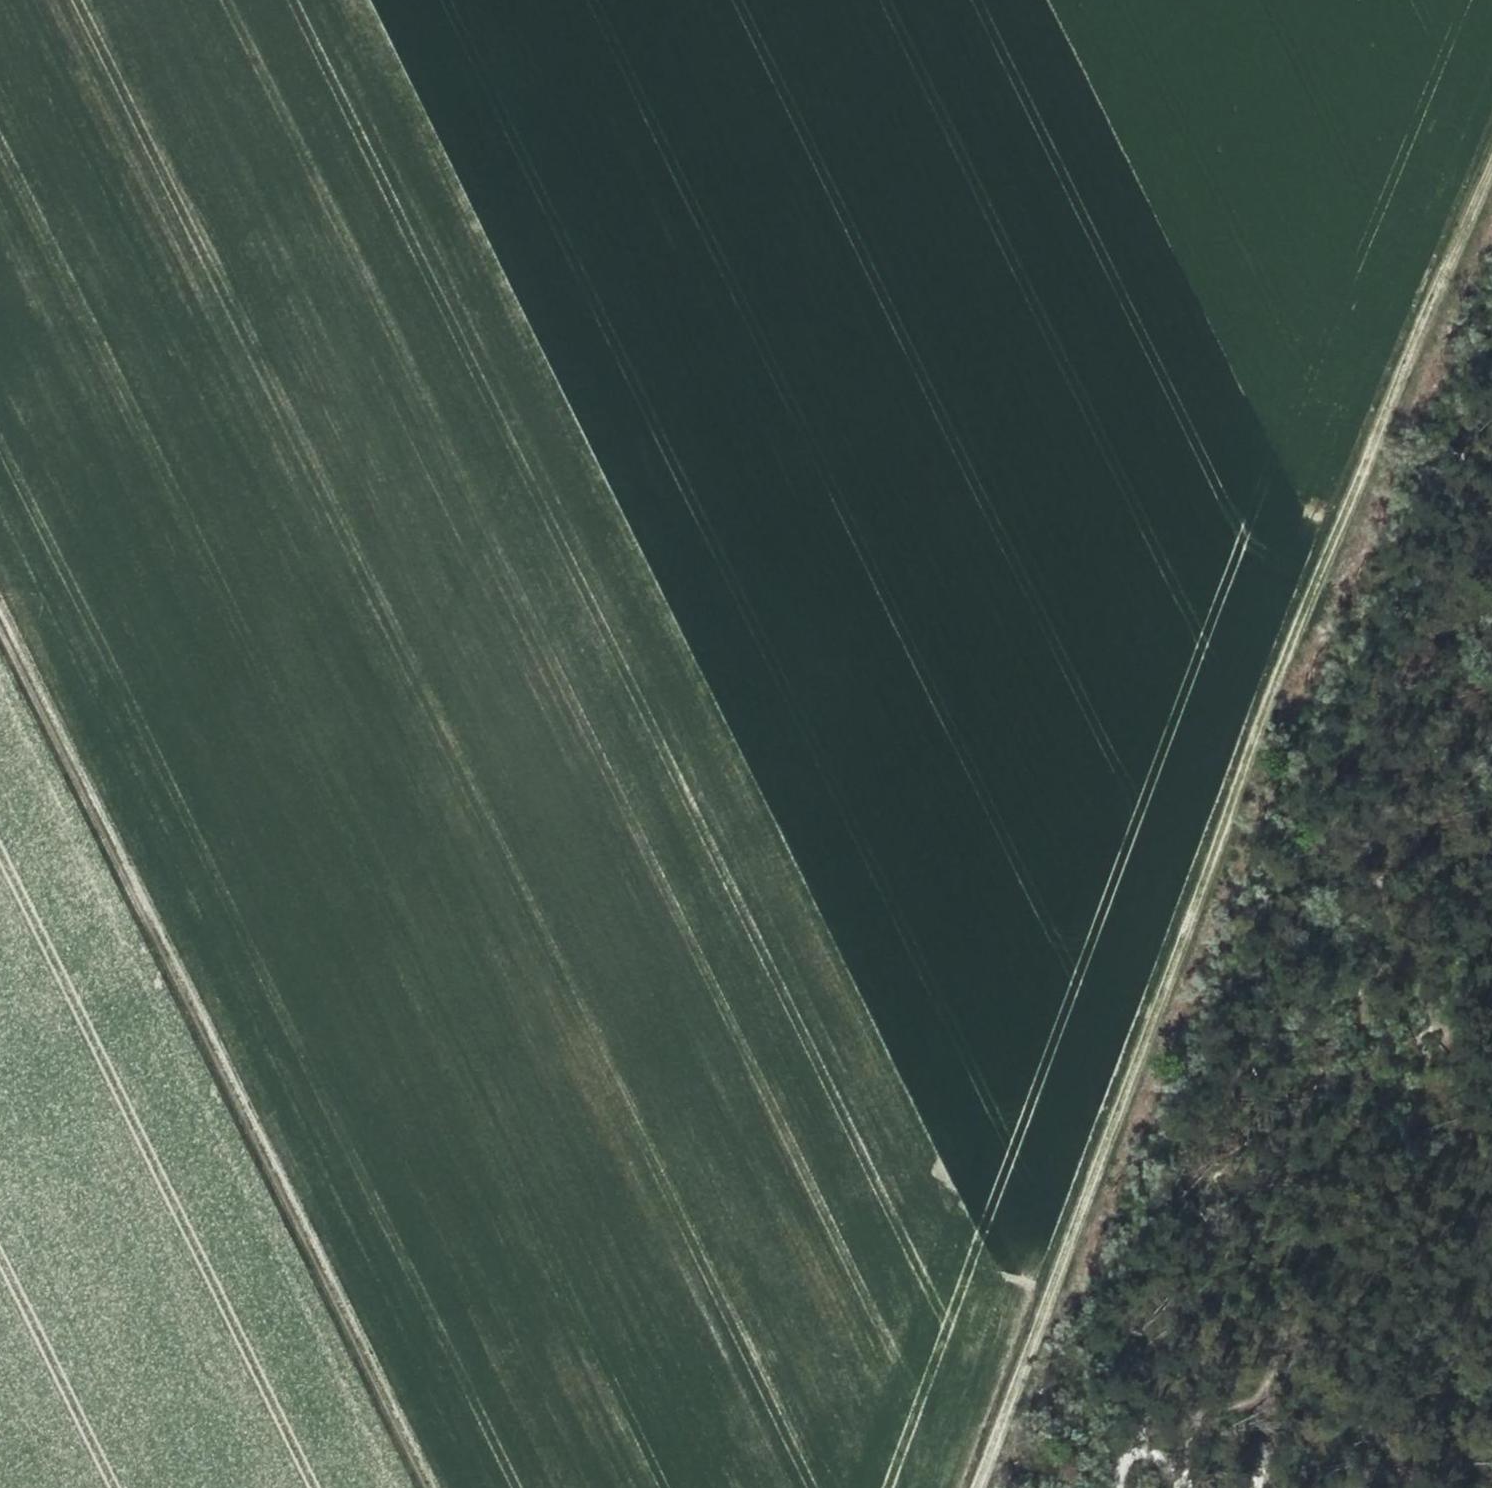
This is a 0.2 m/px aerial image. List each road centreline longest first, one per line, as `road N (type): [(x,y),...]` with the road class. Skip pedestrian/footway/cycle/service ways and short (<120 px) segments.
road 1 (track): [(969,1487),(1301,591),(1491,154)]
road 2 (track): [(417,1487),(0,636)]

